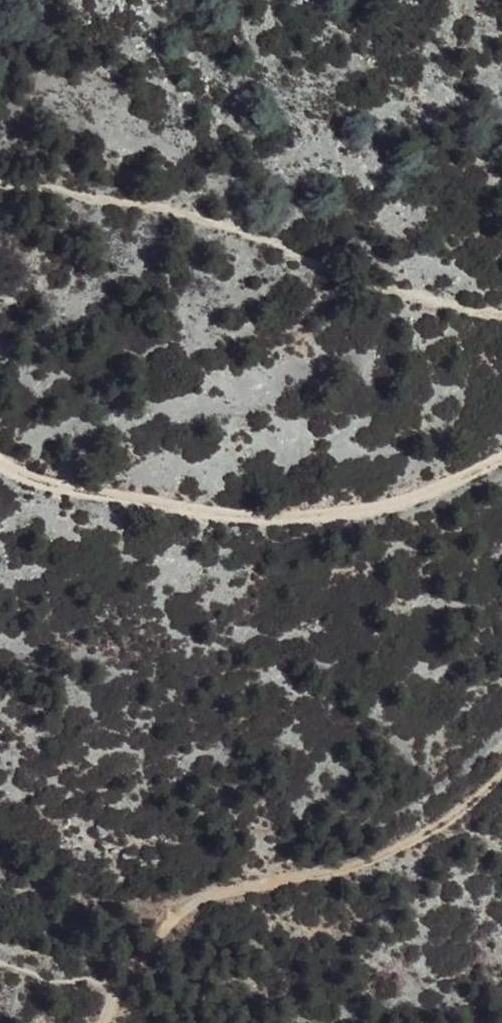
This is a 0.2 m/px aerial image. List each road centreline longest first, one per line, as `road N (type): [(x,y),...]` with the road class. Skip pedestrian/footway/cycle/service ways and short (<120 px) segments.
road 1 (track): [(0,461),(33,482),(268,518),(414,499),(501,458)]
road 2 (track): [(501,773),(472,802),(366,863),(190,907),(131,976),(113,1022)]

